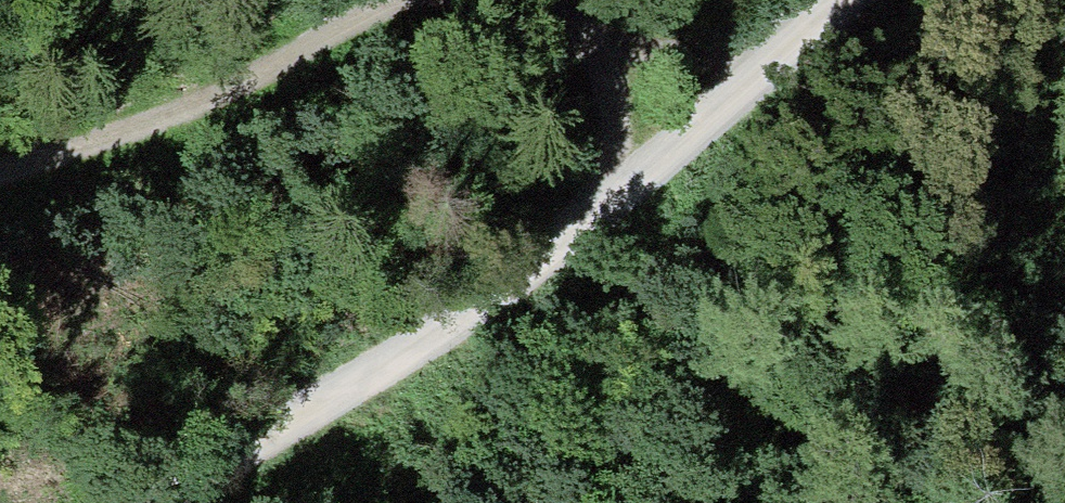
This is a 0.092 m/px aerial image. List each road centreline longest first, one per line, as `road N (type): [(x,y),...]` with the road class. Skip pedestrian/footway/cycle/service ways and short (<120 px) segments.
road 1 (track): [(148,502),(404,350),(677,147),(848,0)]
road 2 (track): [(362,0),(285,60),(112,137),(0,168)]
road 3 (track): [(677,147),(555,17),(504,0)]

